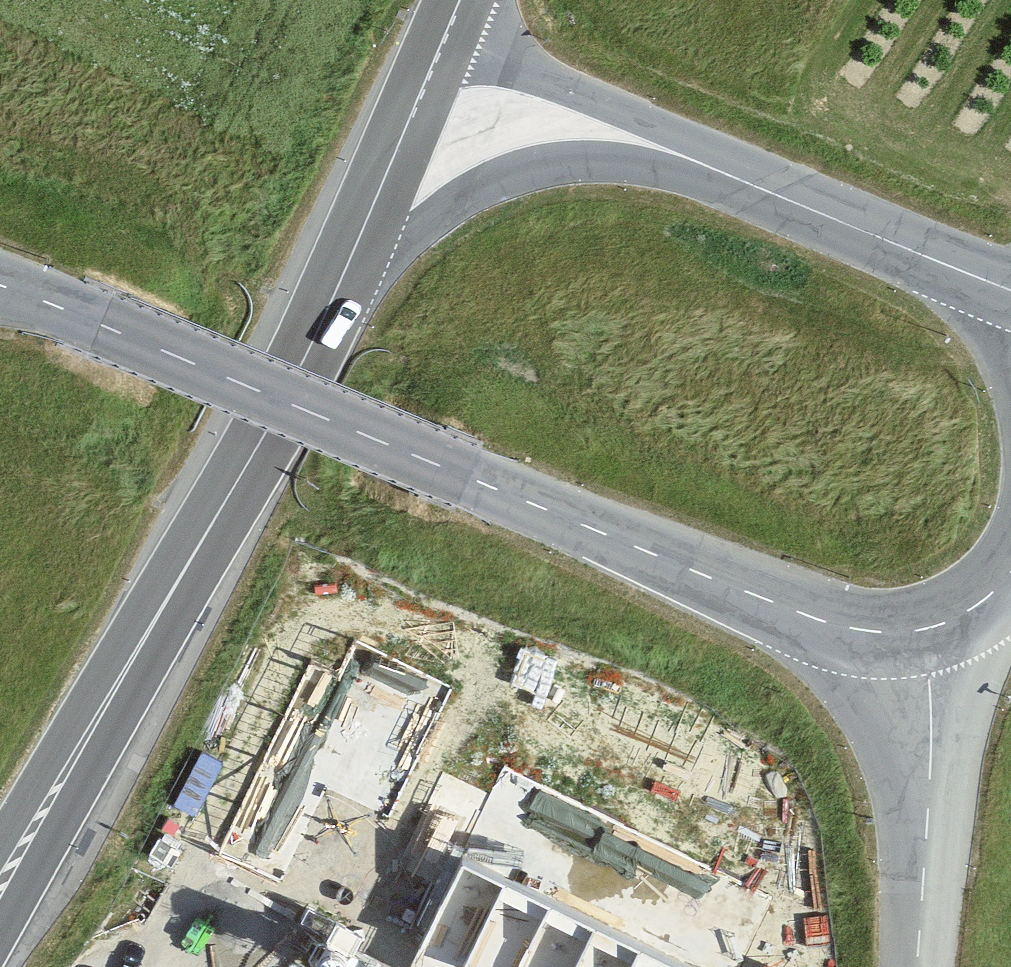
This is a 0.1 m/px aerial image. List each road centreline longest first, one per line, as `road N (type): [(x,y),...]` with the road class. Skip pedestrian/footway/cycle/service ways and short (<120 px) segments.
road 1 (tertiary): [(917,631),(839,628),(0,286)]
road 2 (tertiary): [(345,277),(462,195),(525,171),(620,162),(747,182)]
road 3 (primary): [(345,277),(158,616)]
road 4 (primary): [(0,939),(82,798),(158,616)]
road 5 (unclassified): [(917,631),(926,681),(925,827),(915,966)]
road 6 (tertiary): [(747,182),(673,135),(442,46)]
road 7 (tertiary): [(747,182),(1010,291)]
road 8 (primary): [(158,616),(0,847)]
road 9 (primary): [(442,46),(345,277)]

